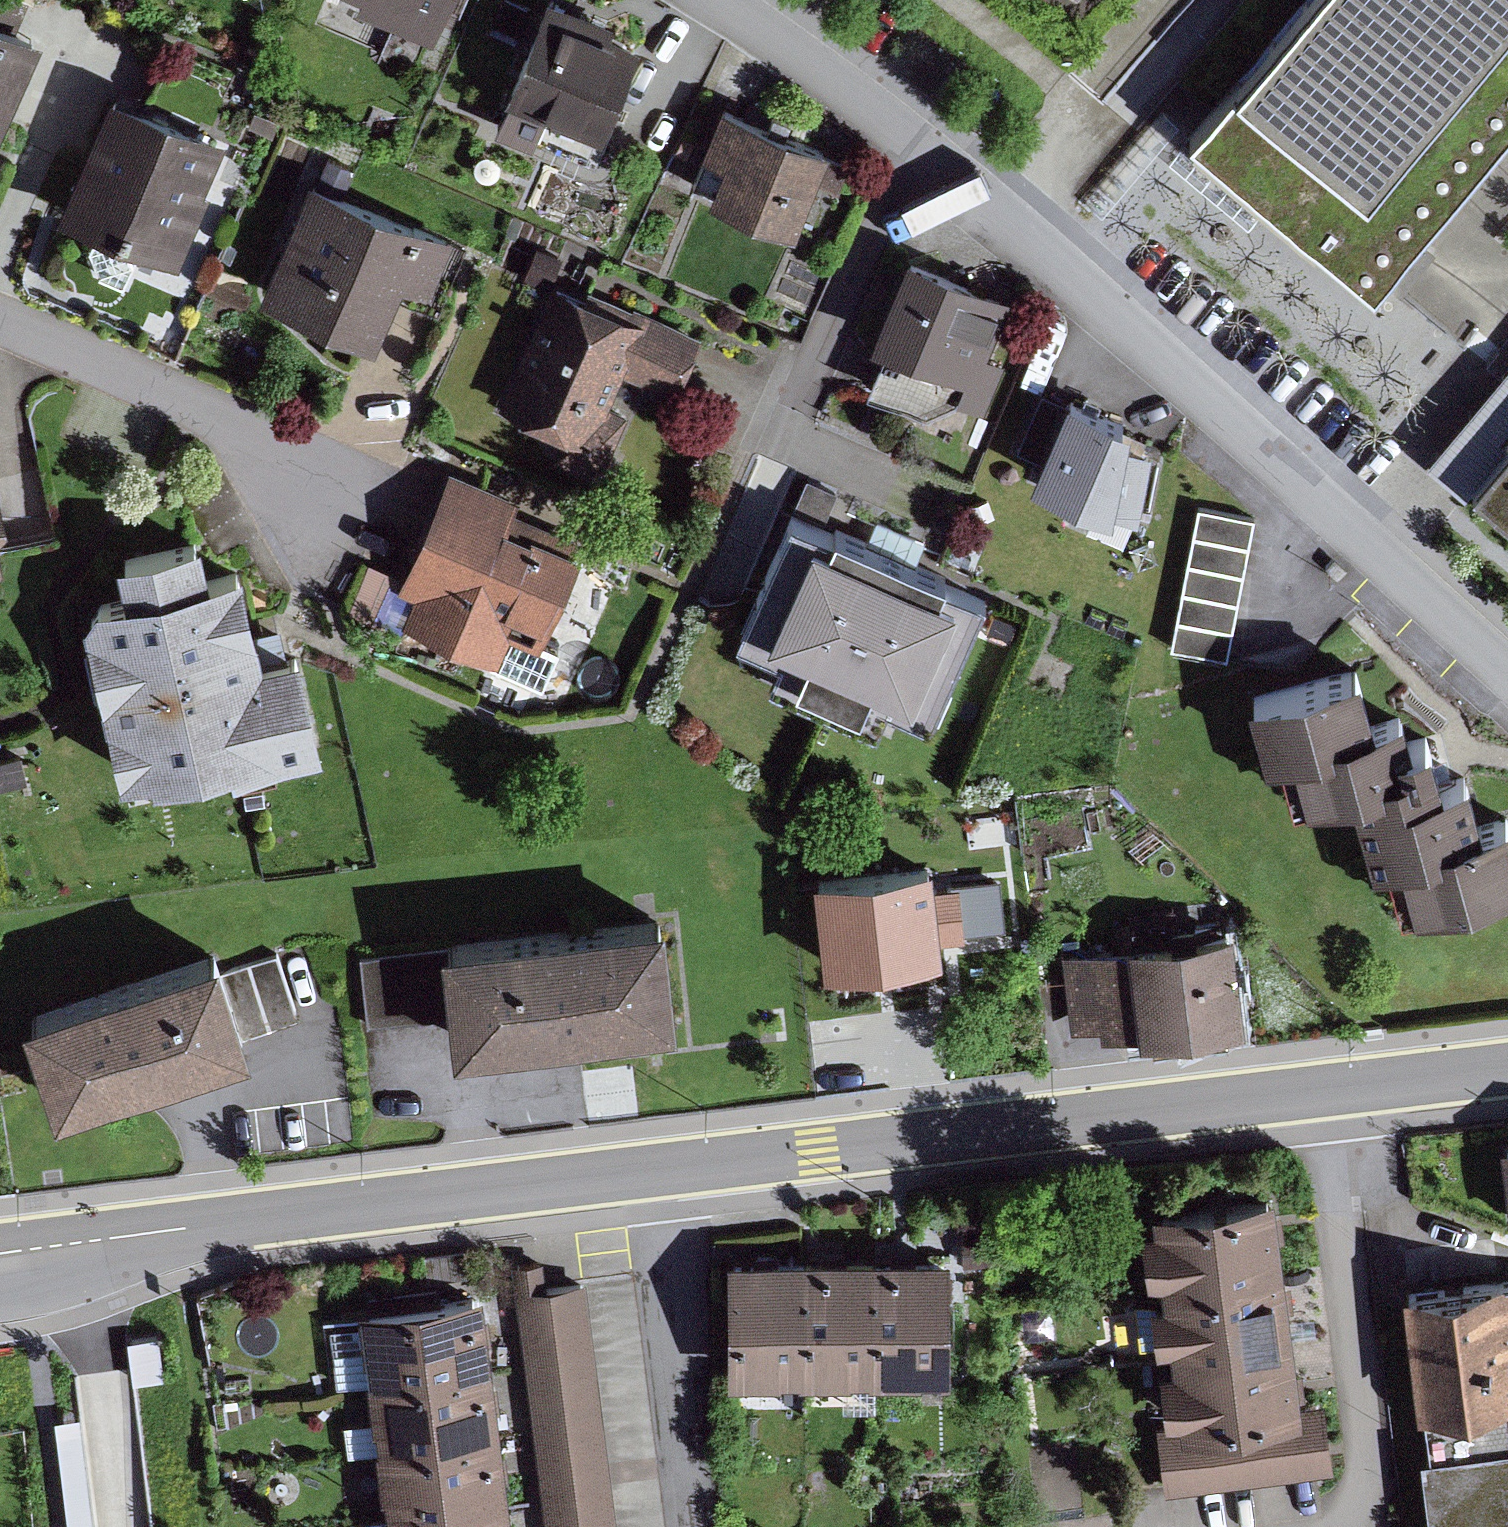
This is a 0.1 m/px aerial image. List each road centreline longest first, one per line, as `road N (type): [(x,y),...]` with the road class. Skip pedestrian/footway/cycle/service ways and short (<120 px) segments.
road 1 (secondary): [(1507,1070),(216,1226),(0,1266)]
road 2 (residential): [(715,0),(919,136),(1186,352),(1507,665)]
road 3 (residential): [(0,322),(232,433),(300,508)]

